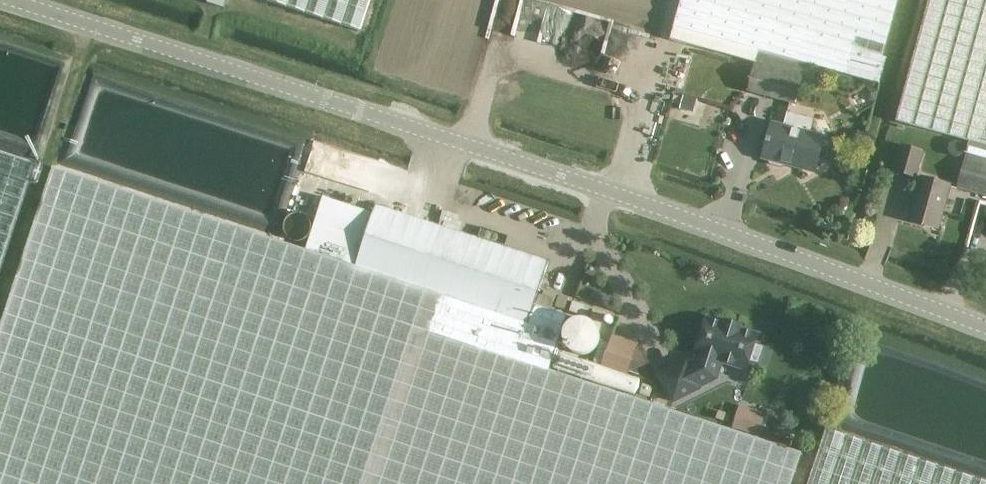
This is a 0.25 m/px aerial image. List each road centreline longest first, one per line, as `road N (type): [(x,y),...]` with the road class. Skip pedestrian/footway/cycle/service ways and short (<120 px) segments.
road 1 (tertiary): [(985,326),(637,203),(3,0)]

